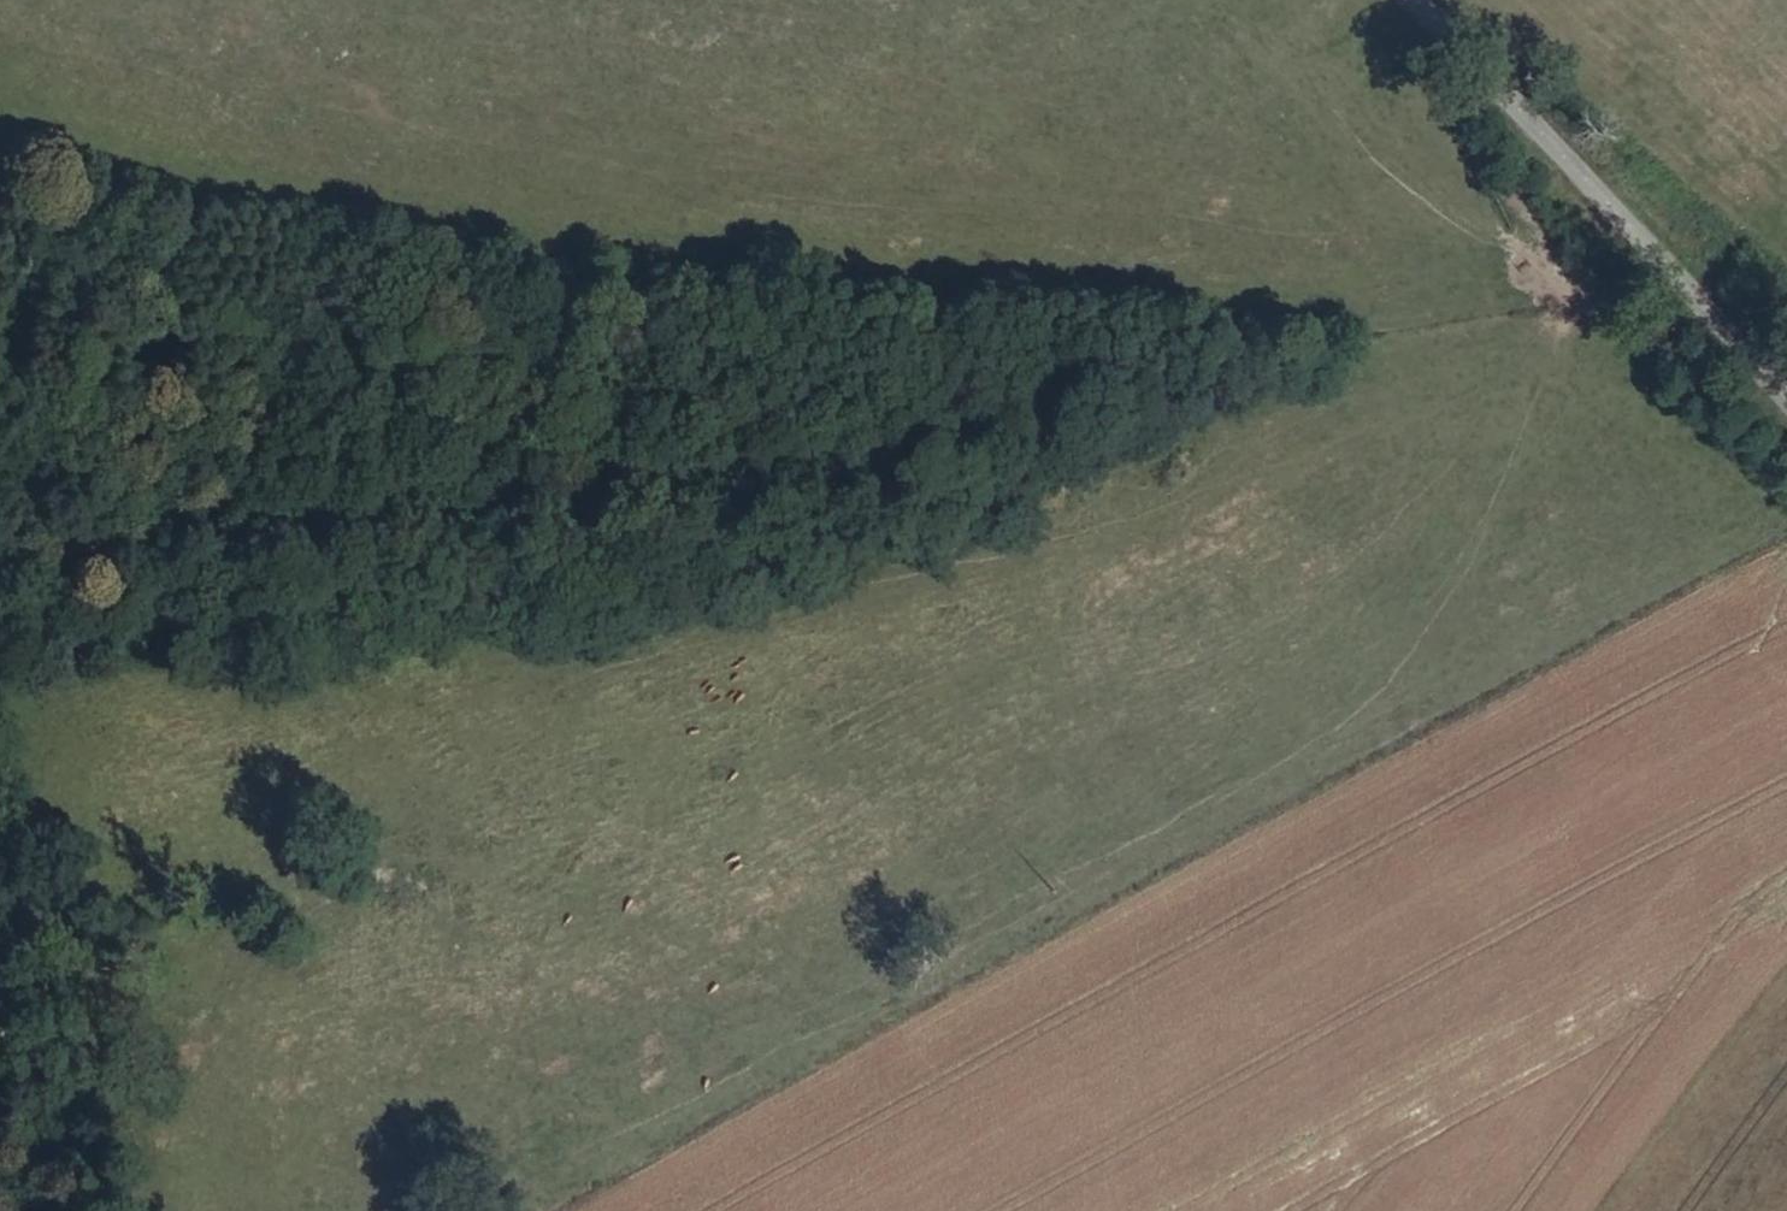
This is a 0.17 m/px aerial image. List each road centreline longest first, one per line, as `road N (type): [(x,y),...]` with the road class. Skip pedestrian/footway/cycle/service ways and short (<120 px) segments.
road 1 (tertiary): [(1786,393),(1424,0)]

